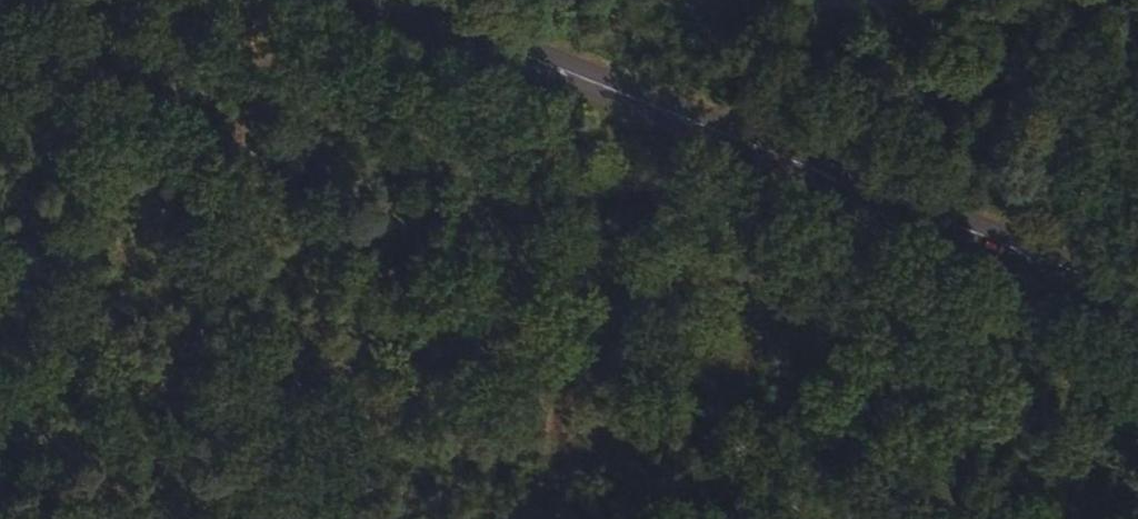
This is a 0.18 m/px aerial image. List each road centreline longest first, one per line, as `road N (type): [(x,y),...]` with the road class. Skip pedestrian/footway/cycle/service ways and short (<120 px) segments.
road 1 (secondary): [(1137,298),(371,0)]

